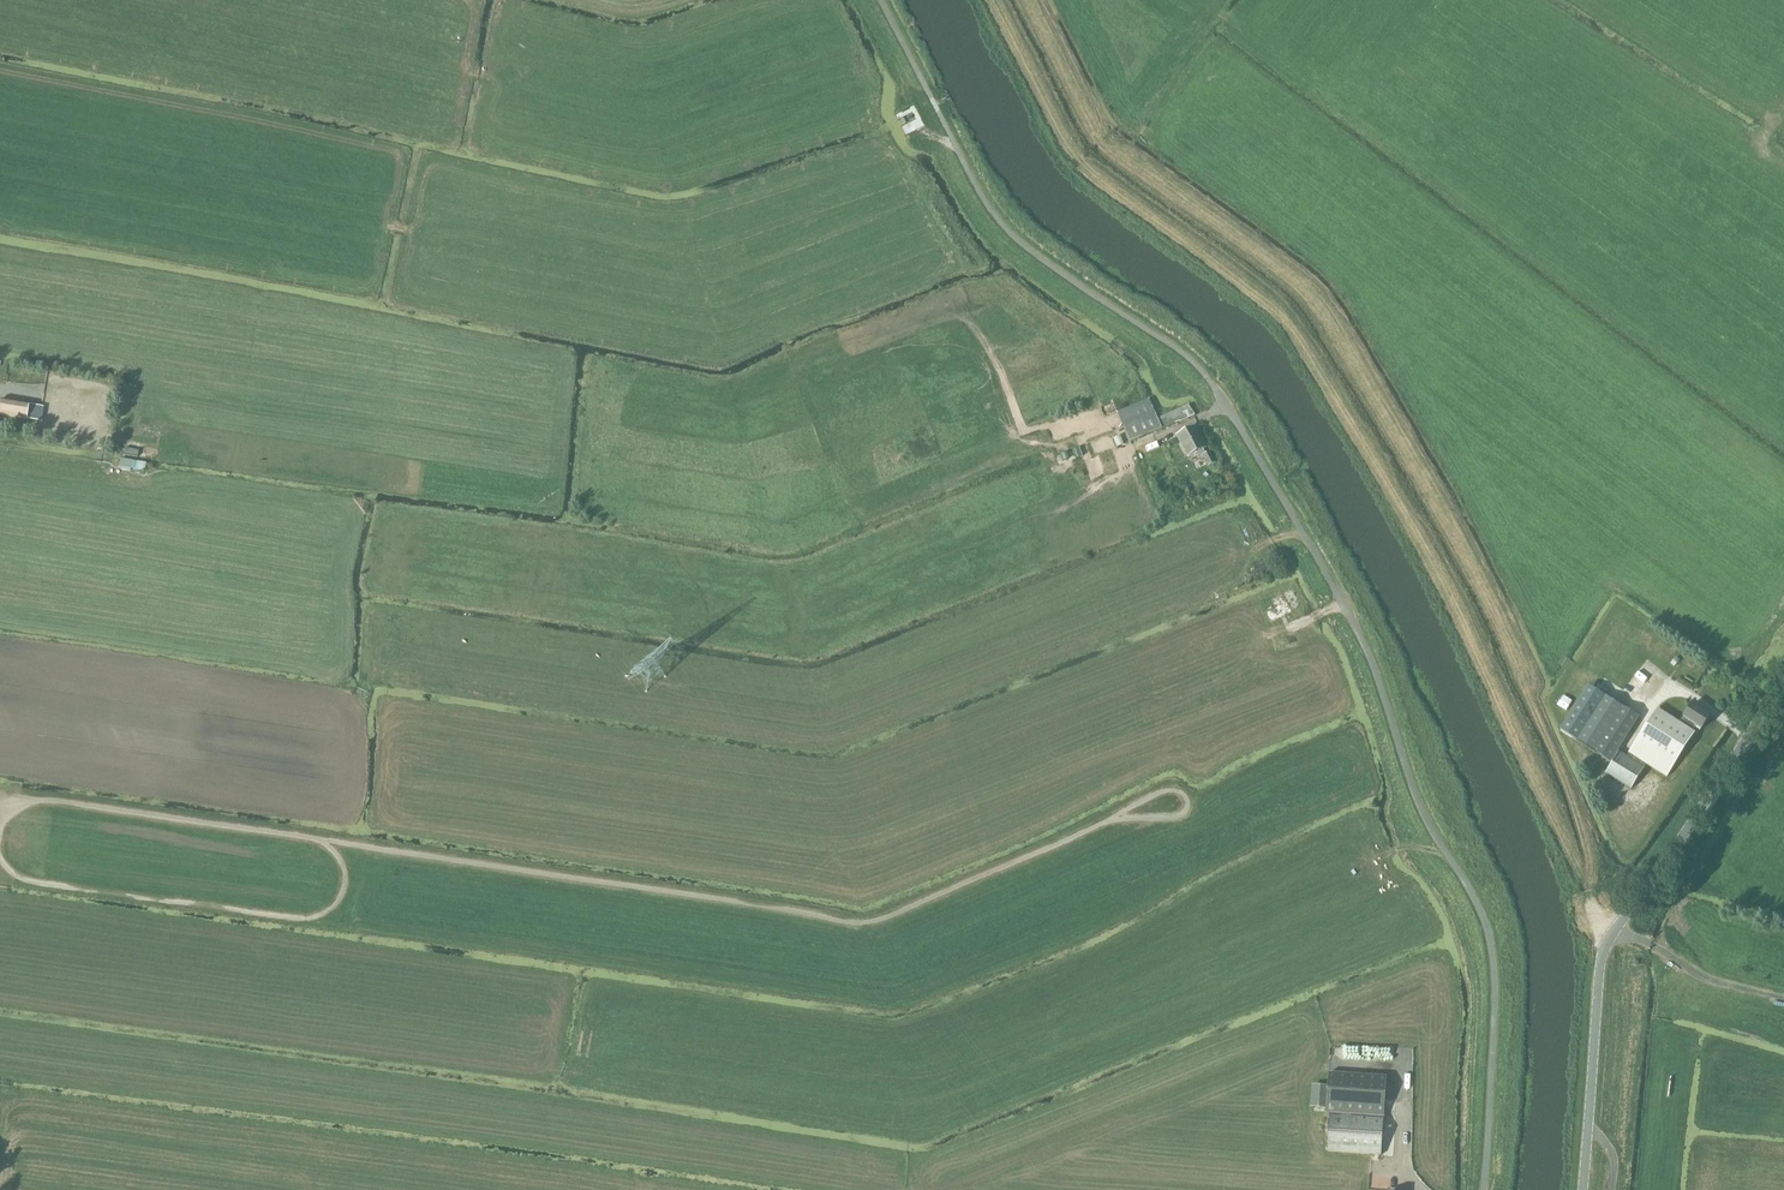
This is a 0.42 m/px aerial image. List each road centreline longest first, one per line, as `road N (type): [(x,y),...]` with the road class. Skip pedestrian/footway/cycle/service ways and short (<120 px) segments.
road 1 (residential): [(1484,1189),(1497,1013),(1488,926),(1428,823),(1370,648),(1222,391)]
road 2 (track): [(1122,820),(875,920),(851,923),(319,840)]
road 3 (track): [(40,883),(300,918),(335,907),(345,872),(319,840),(62,803),(17,805),(0,819)]
road 4 (unclassified): [(1582,1189),(1603,949),(1783,677)]
road 5 (track): [(1105,823),(1164,791),(1187,797),(1176,818),(1122,820)]

